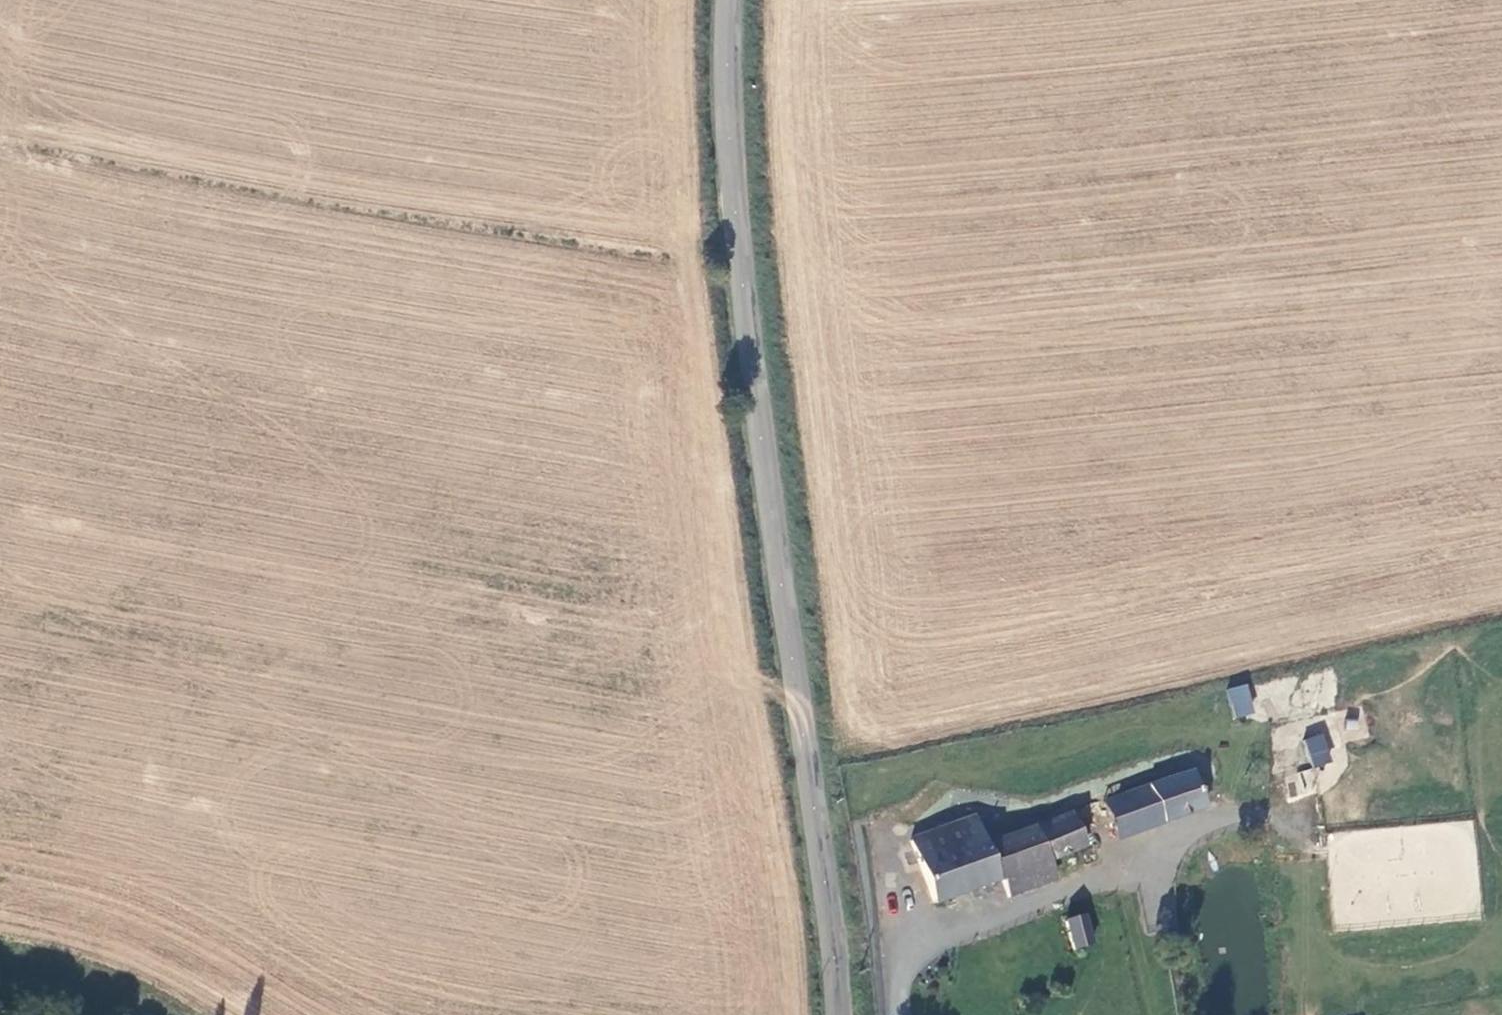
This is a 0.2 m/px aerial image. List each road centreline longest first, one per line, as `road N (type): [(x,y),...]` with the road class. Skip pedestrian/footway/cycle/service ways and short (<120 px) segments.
road 1 (tertiary): [(840,1014),(745,324),(725,106),(728,0)]

